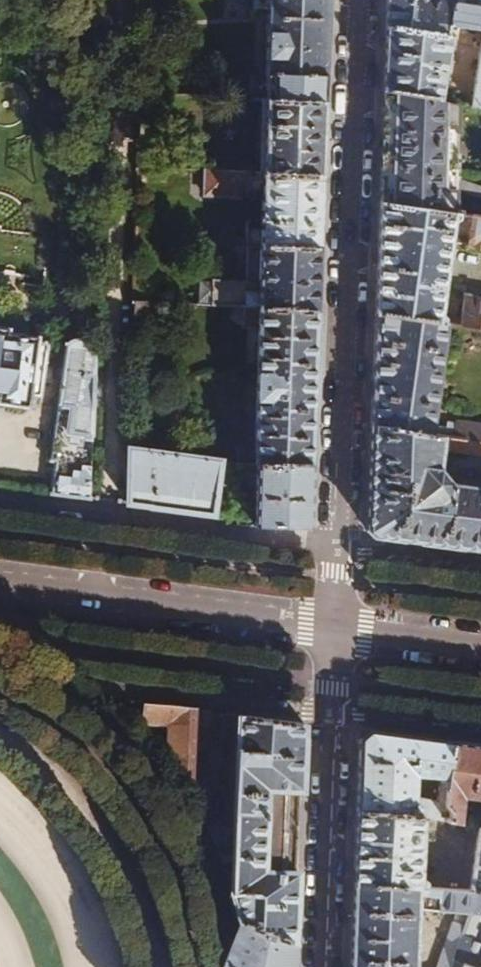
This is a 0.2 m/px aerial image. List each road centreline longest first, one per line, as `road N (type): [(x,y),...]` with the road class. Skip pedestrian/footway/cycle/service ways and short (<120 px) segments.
road 1 (residential): [(334,552),(362,0)]
road 2 (residential): [(0,504),(334,552)]
road 3 (tertiary): [(330,632),(0,589)]
road 4 (residential): [(328,714),(319,966)]
road 5 (residential): [(328,714),(126,688)]
road 6 (residential): [(480,734),(328,714)]
road 7 (tertiary): [(480,650),(330,632)]
road 8 (residential): [(480,571),(334,552)]

